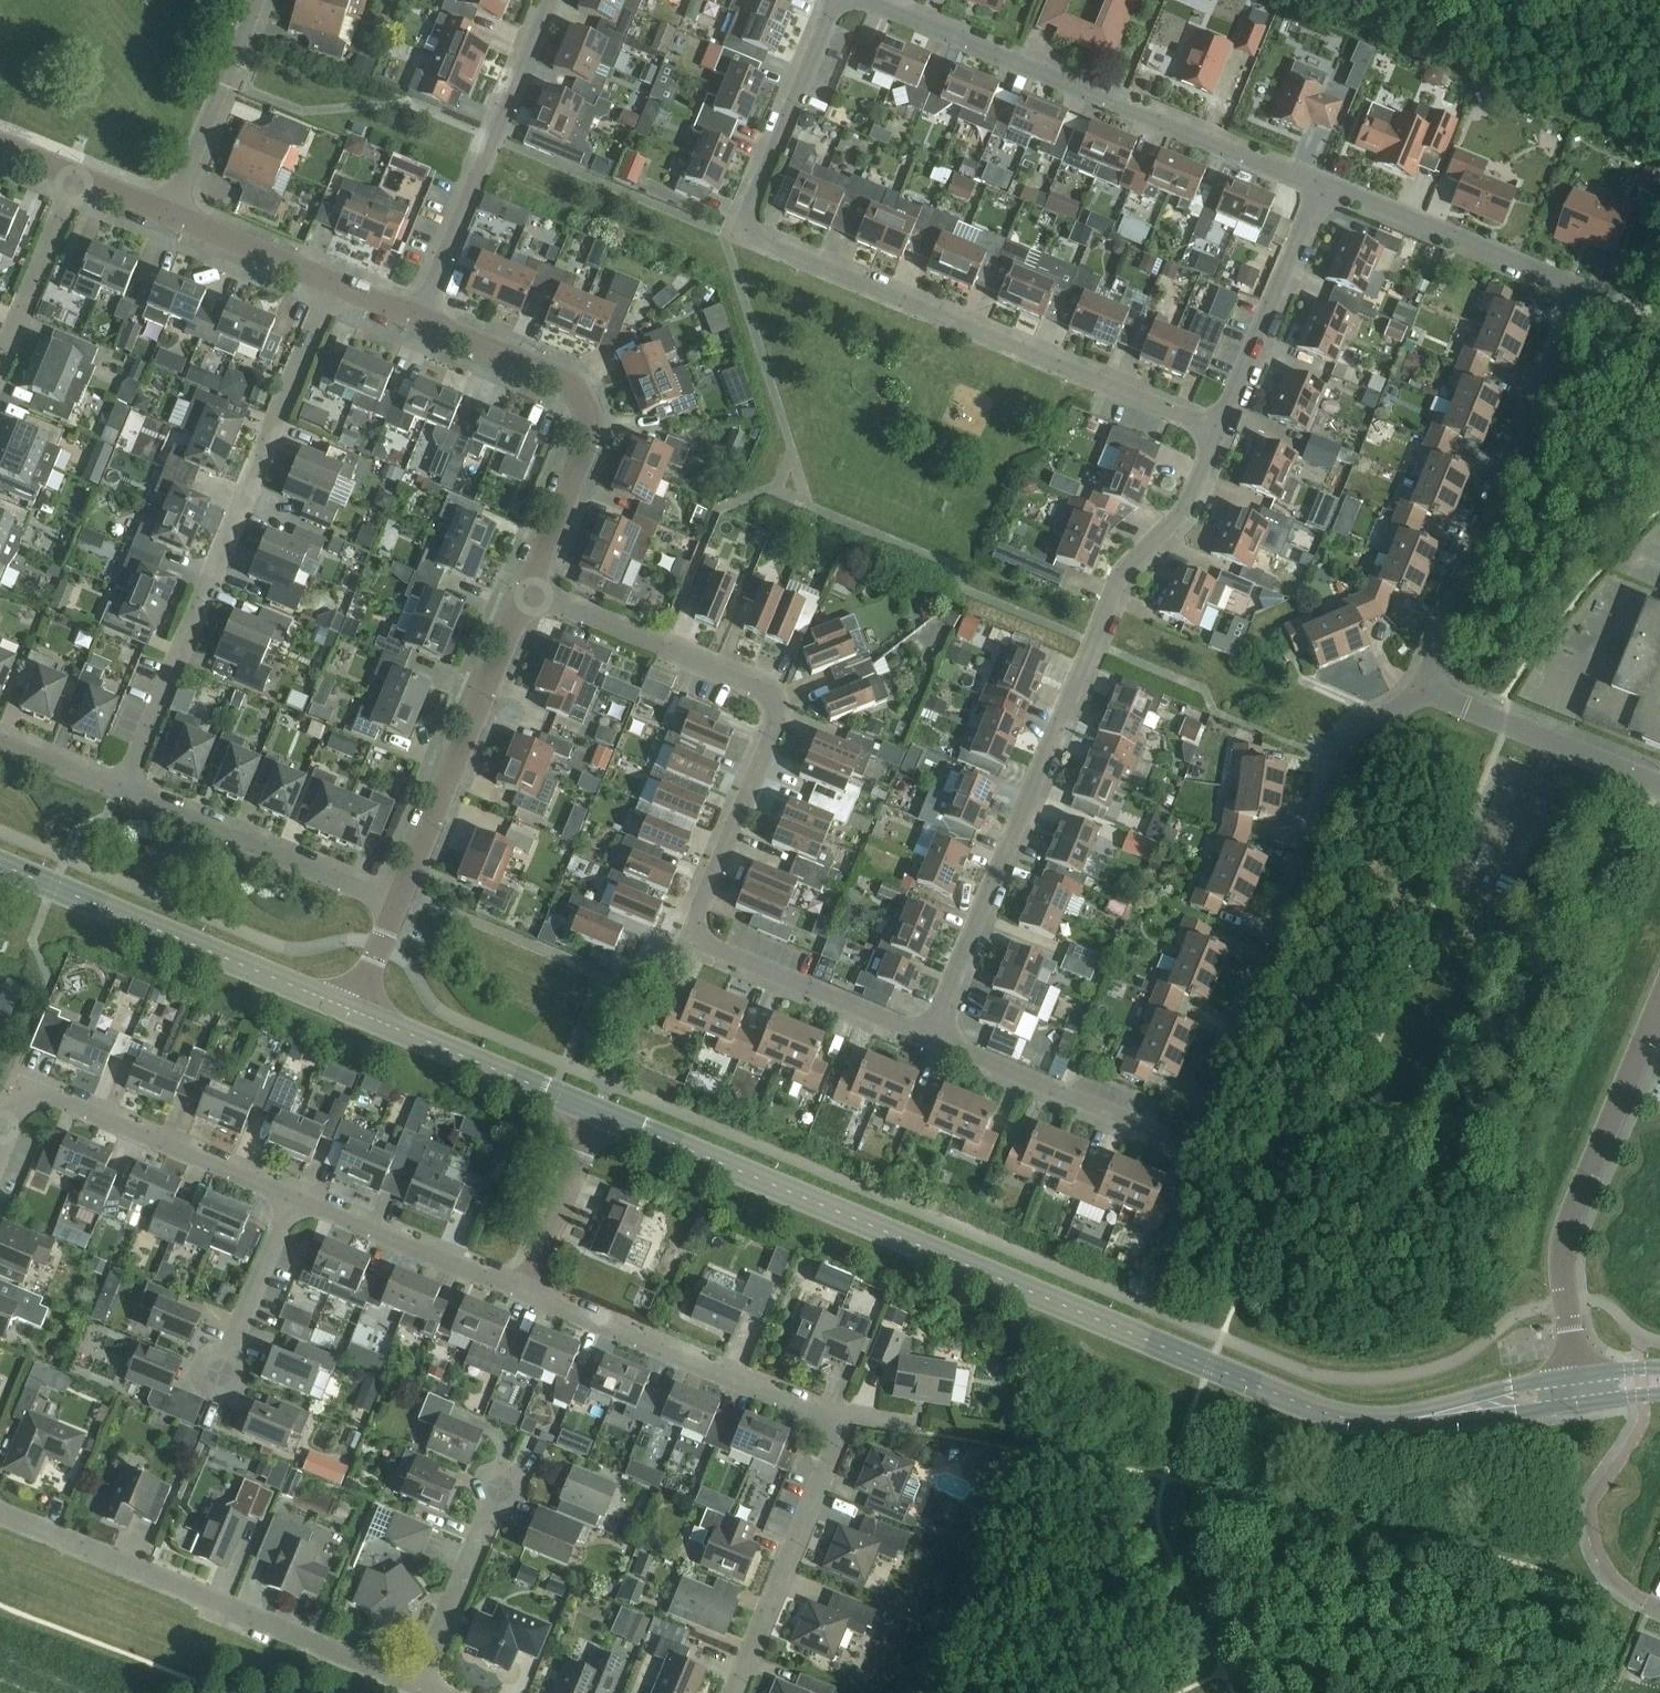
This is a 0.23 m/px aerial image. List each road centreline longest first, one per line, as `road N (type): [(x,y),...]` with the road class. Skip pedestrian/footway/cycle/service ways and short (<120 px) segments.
road 1 (tertiary): [(1409,1421),(1322,1414),(606,1115)]
road 2 (residential): [(925,1042),(1178,1148),(1358,739),(1419,694)]
road 3 (residential): [(532,594),(782,696),(689,943),(925,1042)]
road 4 (residential): [(1232,433),(739,229),(829,0)]
road 5 (residential): [(1419,694),(1565,289),(1326,192)]
road 6 (residential): [(925,1042),(1121,572),(1181,512),(1232,433)]
road 7 (residential): [(532,1288),(853,1422),(736,1692)]
road 8 (residential): [(128,787),(329,284)]
road 9 (residential): [(1326,192),(851,0)]
road 10 (residential): [(418,1684),(0,1517)]
road 11 (residential): [(532,594),(599,420),(575,383),(409,317)]
road 12 (tertiary): [(355,1011),(0,867)]
road 13 (unclassified): [(1656,1014),(1564,1250),(1572,1376)]
road 14 (residential): [(552,0),(409,317)]
road 15 (residential): [(6,1134),(39,1087),(292,1191)]
road 16 (residential): [(403,896),(532,594)]
road 17 (residential): [(403,896),(128,787)]
road 18 (tertiary): [(606,1115),(355,1011)]
road 19 (residential): [(292,1191),(532,1288)]
road 20 (residential): [(1232,433),(1326,192)]
road 21 (unclassified): [(1659,786),(1419,694)]
road 22 (residential): [(166,219),(259,0)]
road 23 (residential): [(507,1485),(418,1684)]
road 24 (residential): [(229,1377),(292,1191)]
road 25 (residential): [(0,362),(70,181)]
road 26 (residential): [(532,1288),(606,1115)]
road 27 (residential): [(329,284),(166,219)]
road 28 (tertiary): [(1572,1376),(1510,1386),(1409,1421)]
road 29 (tertiary): [(1409,1421),(1574,1403)]
road 30 (residential): [(128,787),(0,736)]
road 31 (residential): [(355,1011),(403,896)]

